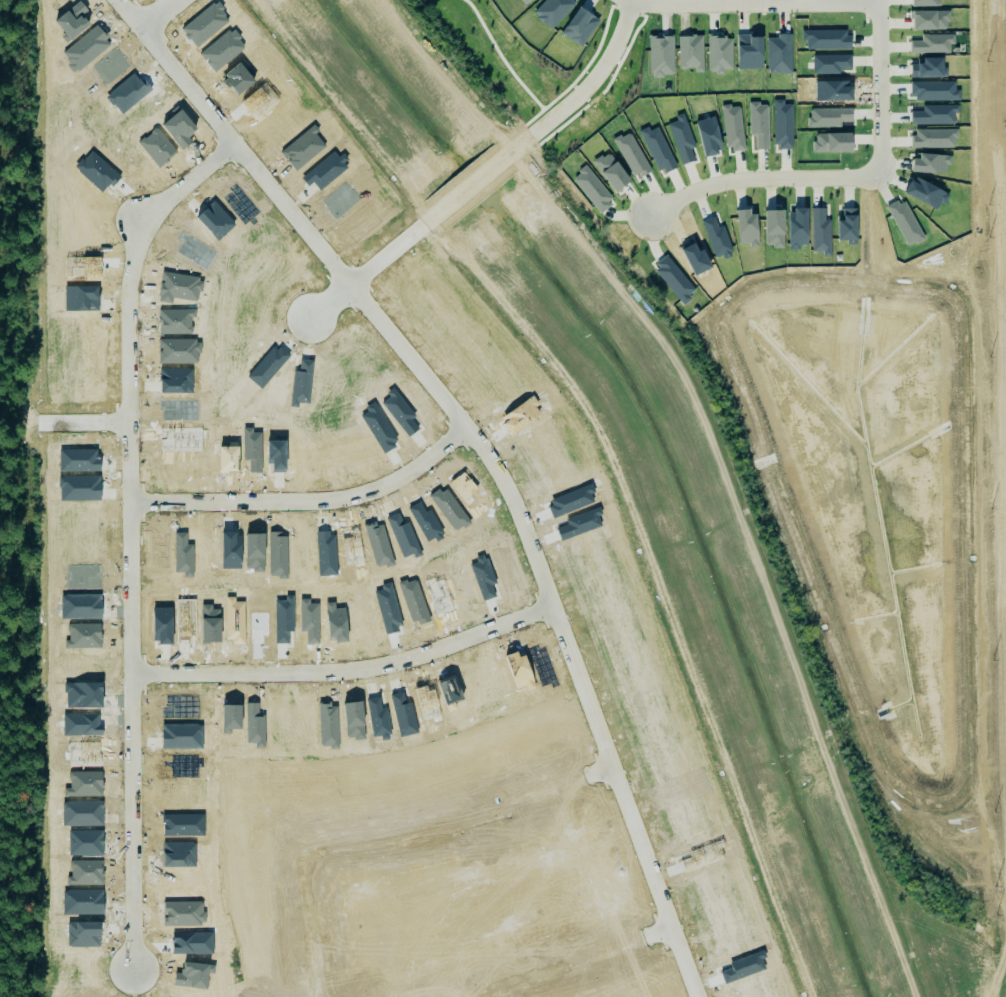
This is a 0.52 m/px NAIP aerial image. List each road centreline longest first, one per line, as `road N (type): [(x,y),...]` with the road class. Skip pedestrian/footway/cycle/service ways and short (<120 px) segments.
road 1 (residential): [(703,996),(500,463),(124,0)]
road 2 (residential): [(238,142),(160,211),(135,270),(138,968)]
road 3 (residential): [(616,767),(427,831),(318,847),(305,873),(321,996)]
road 4 (residential): [(629,0),(601,69),(579,93),(316,321)]
road 5 (residential): [(137,673),(390,666),(556,606)]
road 6 (residential): [(634,227),(694,190),(728,181),(860,177),(875,169),(879,0)]
road 7 (residential): [(135,501),(369,495),(472,429)]
road 8 (residential): [(629,0),(879,2)]
road 9 (residential): [(476,996),(677,928)]

